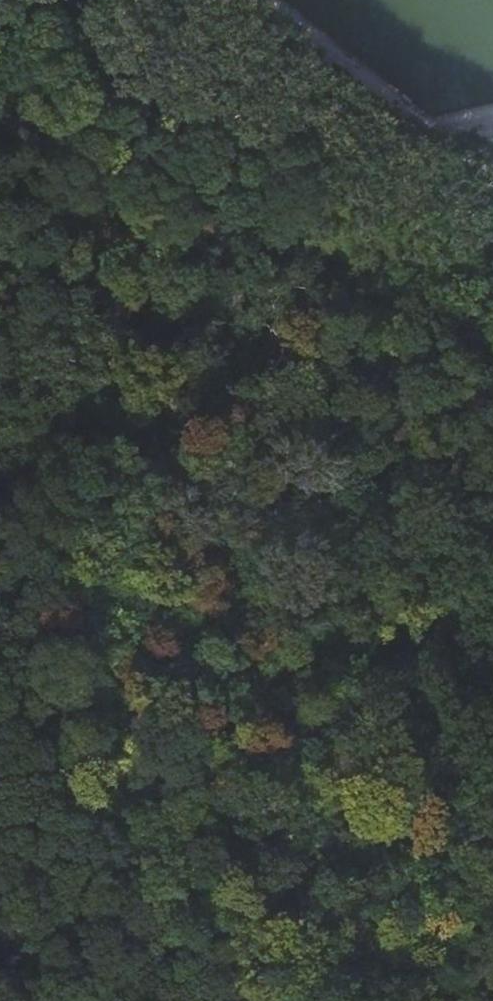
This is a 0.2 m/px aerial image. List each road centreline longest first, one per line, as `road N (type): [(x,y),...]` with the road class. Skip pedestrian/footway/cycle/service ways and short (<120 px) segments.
road 1 (track): [(0,352),(492,242)]
road 2 (track): [(492,123),(425,139),(251,0)]

